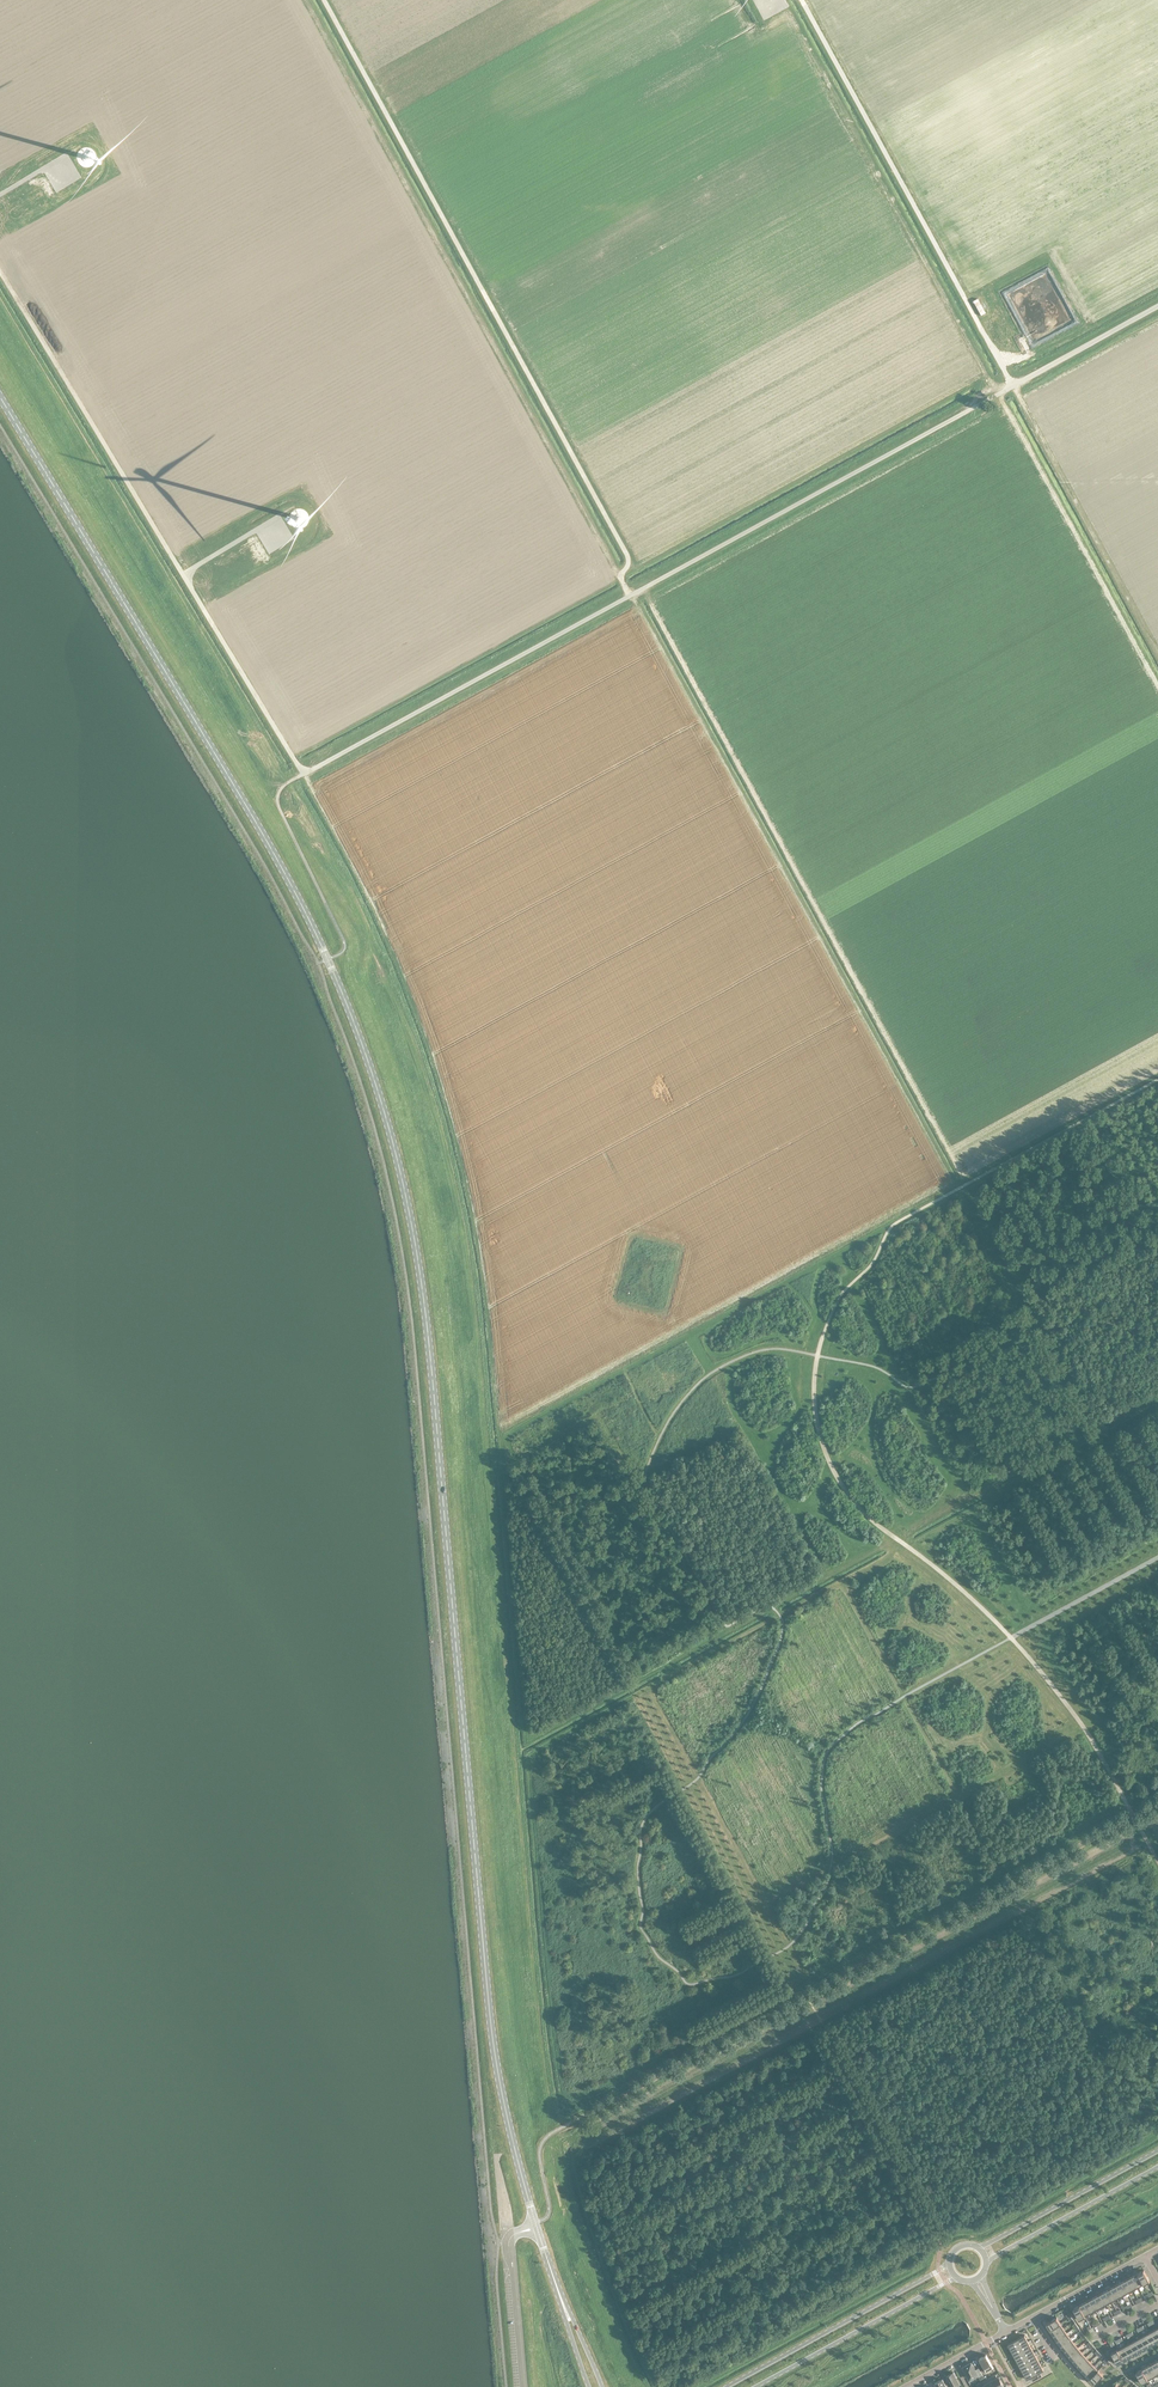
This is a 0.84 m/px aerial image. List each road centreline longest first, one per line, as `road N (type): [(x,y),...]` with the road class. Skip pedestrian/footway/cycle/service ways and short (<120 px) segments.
road 1 (secondary): [(535,2225),(491,2039),(423,1304),(388,1125),(346,1004),(284,874),(0,398)]
road 2 (track): [(1157,1409),(917,1540),(899,1541),(846,1586),(958,1792),(1157,1684)]
road 3 (secondary): [(947,2262),(724,2386)]
road 4 (secondary): [(754,2386),(956,2279)]
road 5 (secondary): [(1157,2151),(976,2247)]
road 6 (secondary): [(985,2263),(1157,2166)]
road 7 (residential): [(1005,2332),(1145,2255)]

